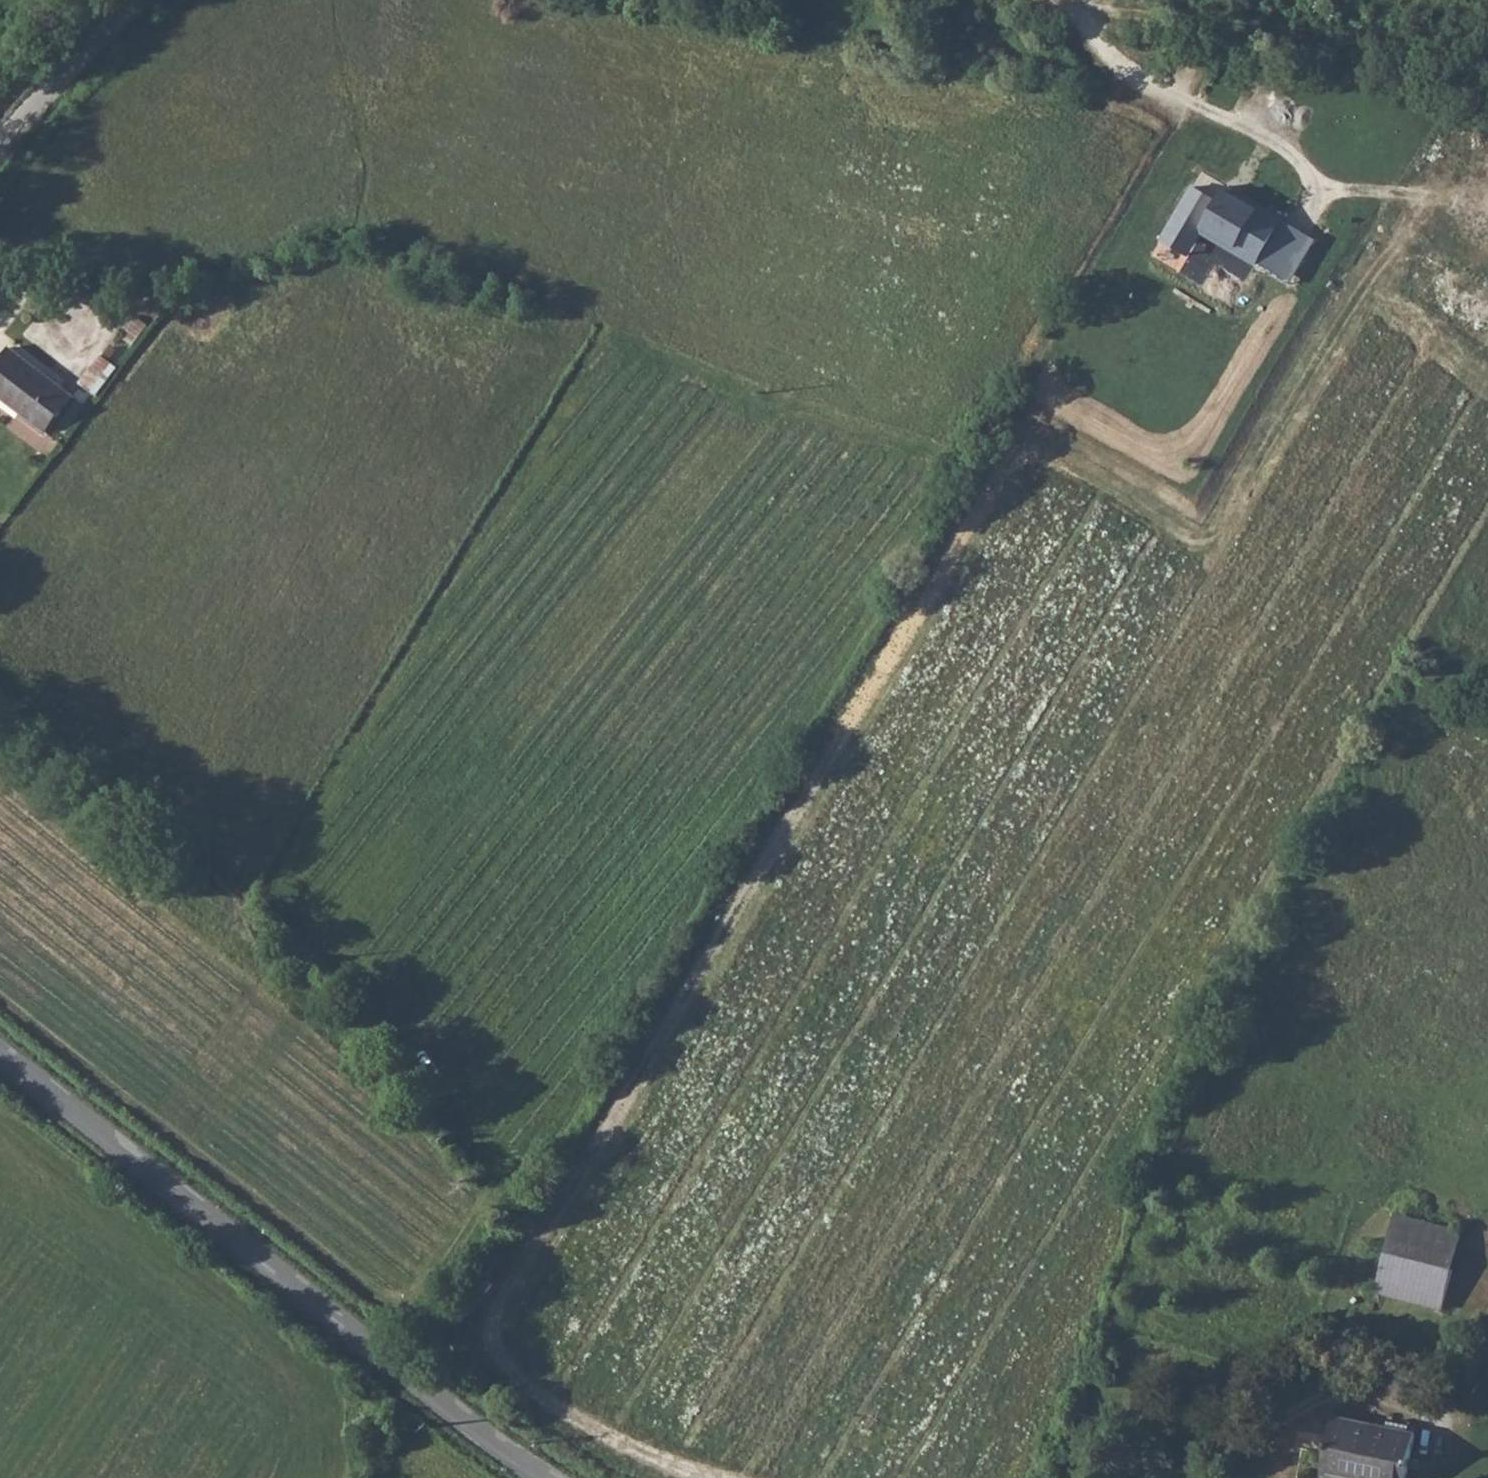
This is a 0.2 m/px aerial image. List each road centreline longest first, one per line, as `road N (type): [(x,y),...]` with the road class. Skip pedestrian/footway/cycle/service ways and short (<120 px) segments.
road 1 (tertiary): [(545,1477),(0,1051)]
road 2 (track): [(1065,0),(1129,18),(1487,53)]
road 3 (unclassified): [(0,143),(148,0)]

